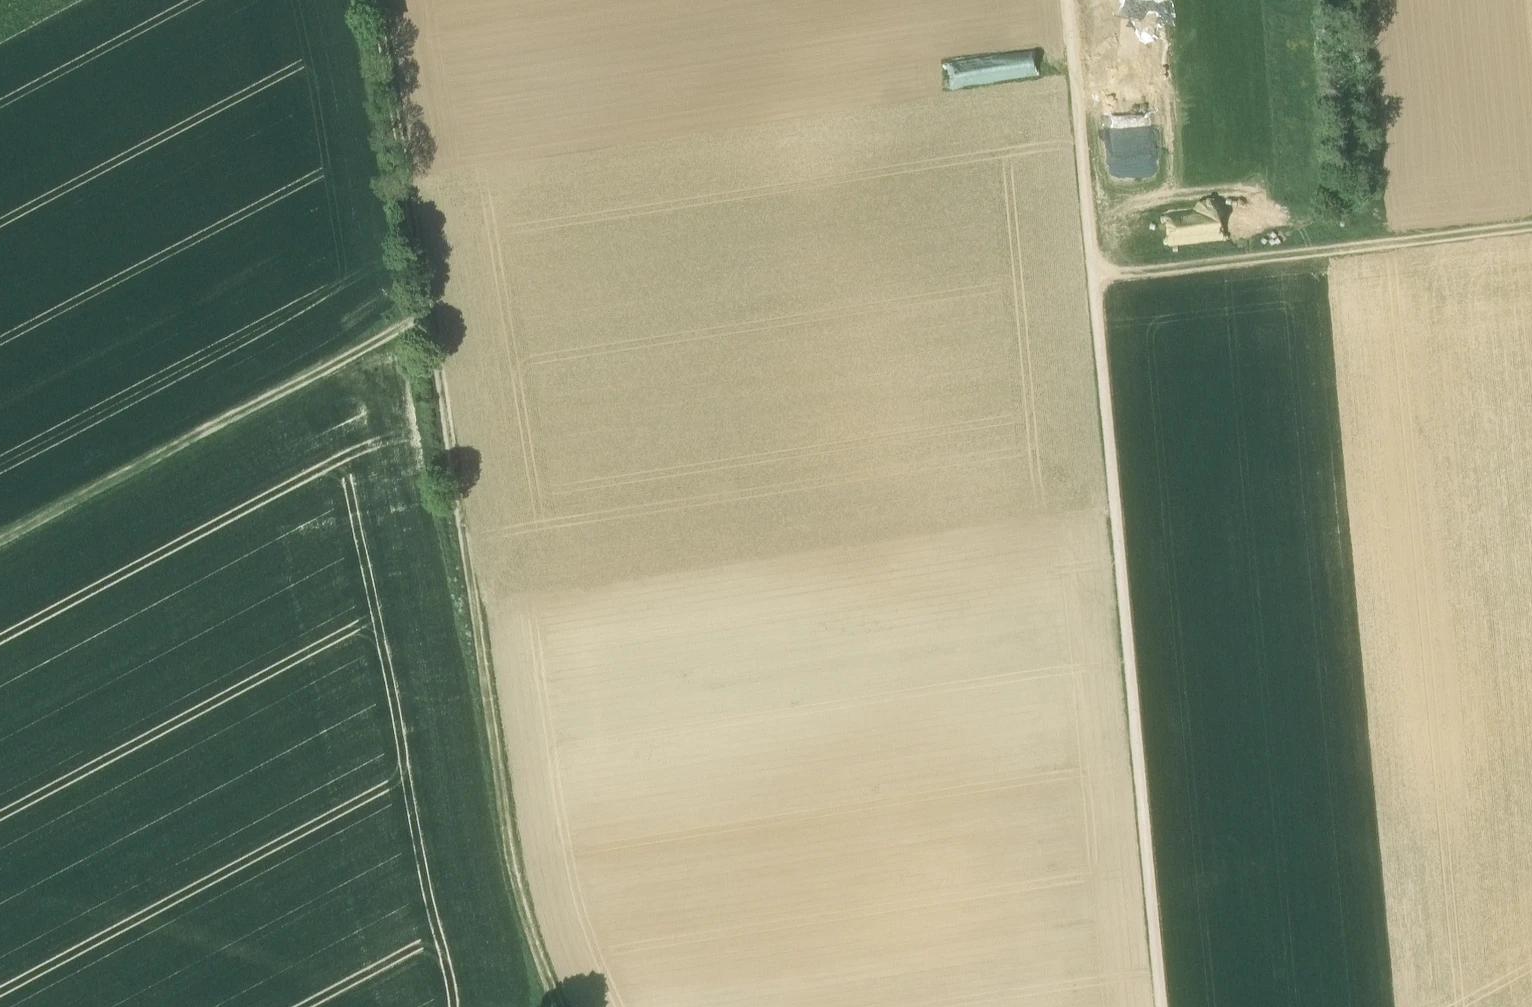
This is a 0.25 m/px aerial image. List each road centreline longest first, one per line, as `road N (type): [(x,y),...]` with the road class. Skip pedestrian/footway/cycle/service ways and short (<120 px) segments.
road 1 (track): [(561,1006),(531,945),(505,822),(377,0)]
road 2 (track): [(1162,1006),(1069,0)]
road 3 (track): [(429,317),(0,537)]
road 4 (track): [(1094,279),(1531,224)]

